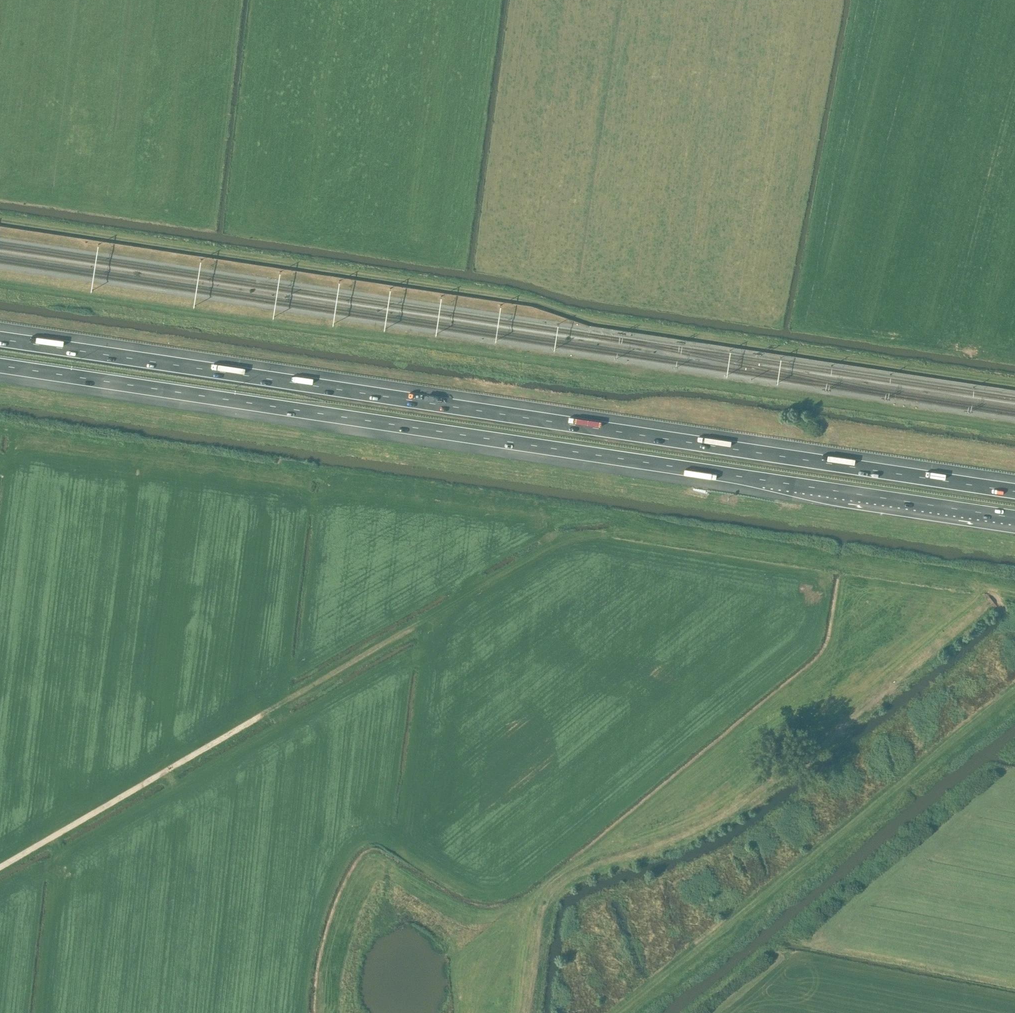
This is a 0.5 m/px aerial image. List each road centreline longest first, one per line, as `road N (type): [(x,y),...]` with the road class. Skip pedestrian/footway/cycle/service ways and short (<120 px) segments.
road 1 (motorway): [(1014,491),(0,338)]
road 2 (motorway): [(0,366),(1014,517)]
road 3 (track): [(0,867),(489,590)]

